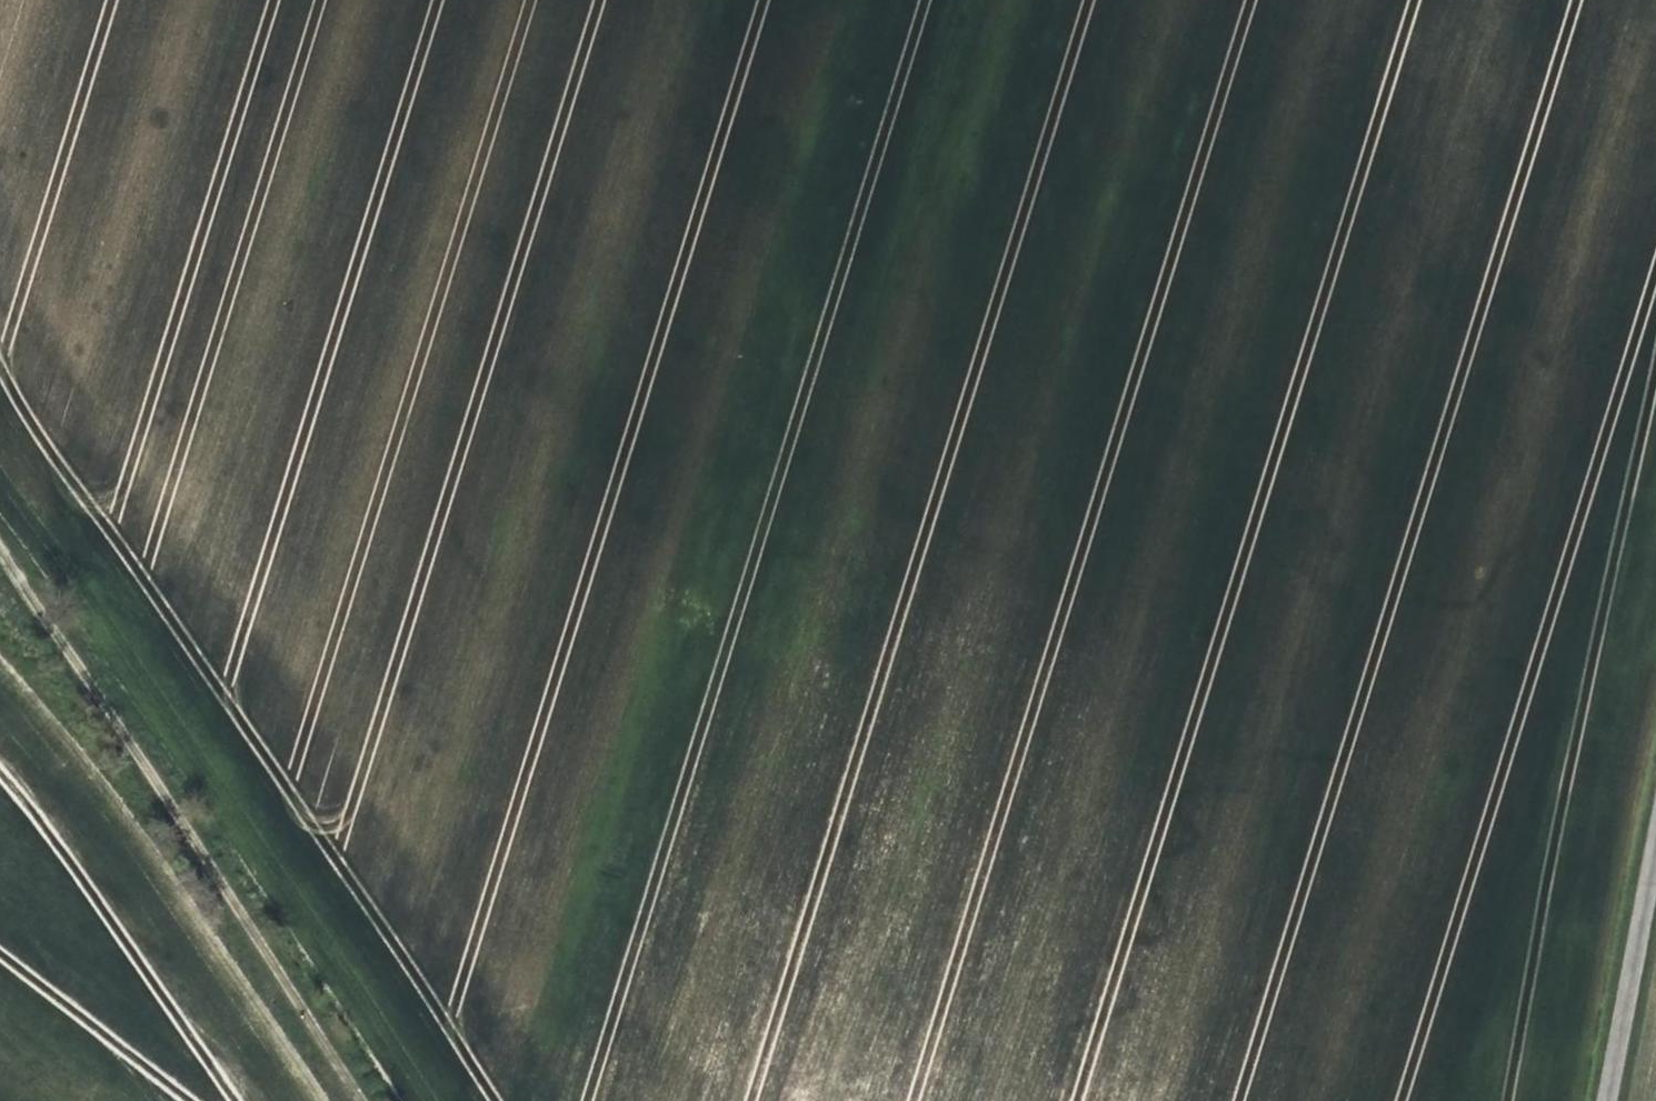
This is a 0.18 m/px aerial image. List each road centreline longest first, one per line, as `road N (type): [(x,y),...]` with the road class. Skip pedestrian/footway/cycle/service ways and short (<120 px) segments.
road 1 (track): [(0,544),(361,1100)]
road 2 (track): [(1605,1100),(1655,872)]

